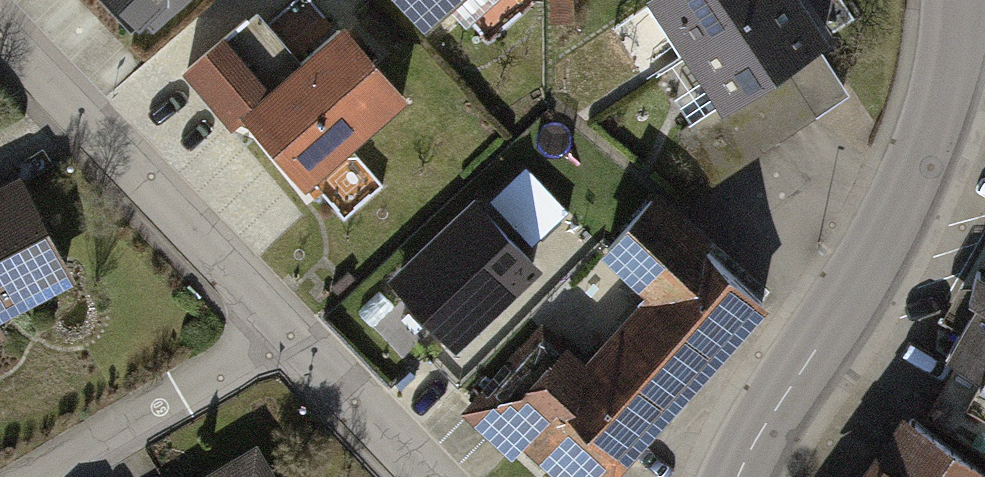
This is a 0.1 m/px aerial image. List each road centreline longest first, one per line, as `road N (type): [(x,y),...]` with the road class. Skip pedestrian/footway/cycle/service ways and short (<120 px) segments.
road 1 (secondary): [(951,0),(946,63),(882,228),(747,476)]
road 2 (residential): [(0,13),(274,308)]
road 3 (residential): [(28,476),(155,402),(274,308)]
road 4 (residential): [(274,308),(448,476)]

